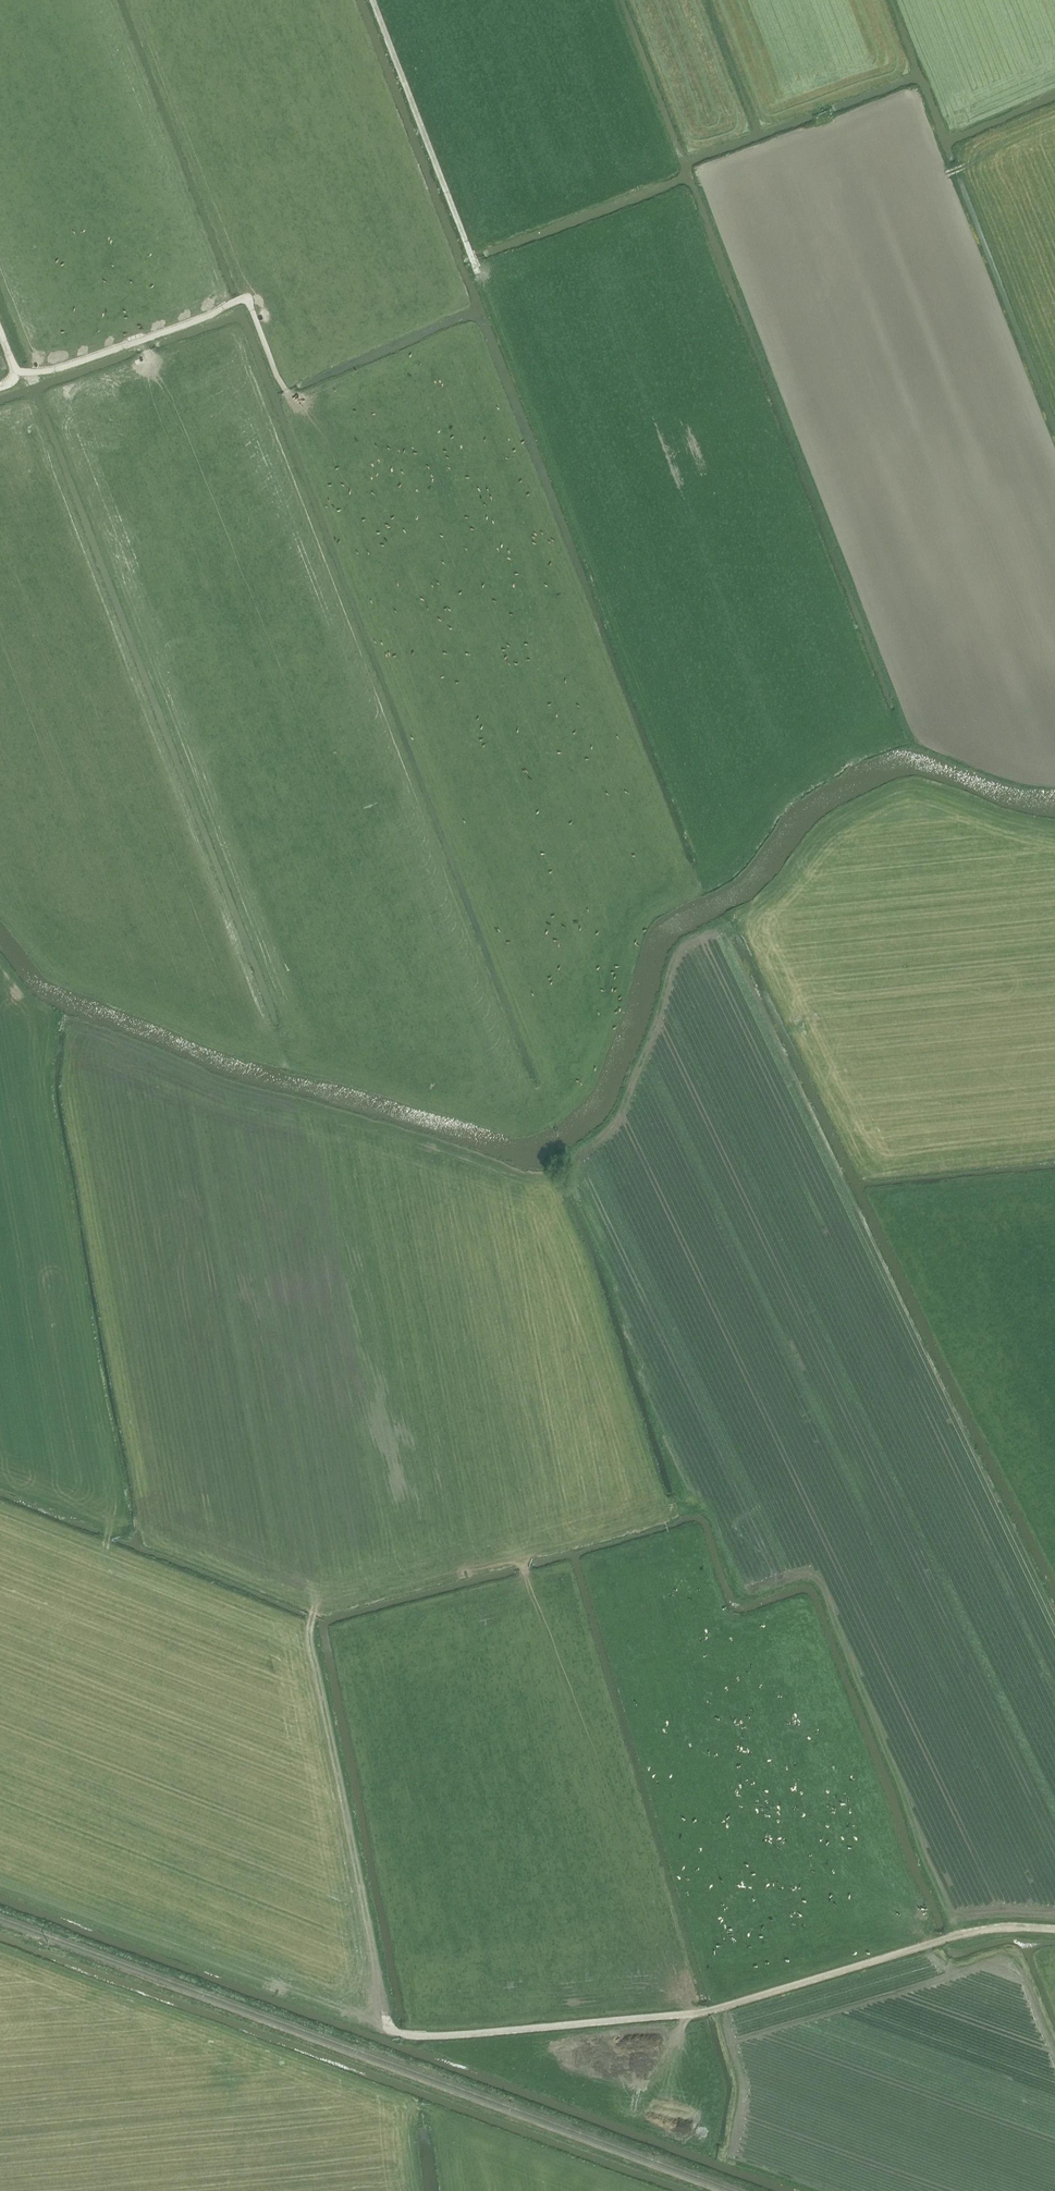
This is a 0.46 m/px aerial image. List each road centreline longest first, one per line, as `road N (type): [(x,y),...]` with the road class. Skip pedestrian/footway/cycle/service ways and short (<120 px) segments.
road 1 (track): [(710,877),(374,0)]
road 2 (track): [(385,2009),(396,2031),(422,2036),(695,2013),(970,1932),(1054,1928)]

